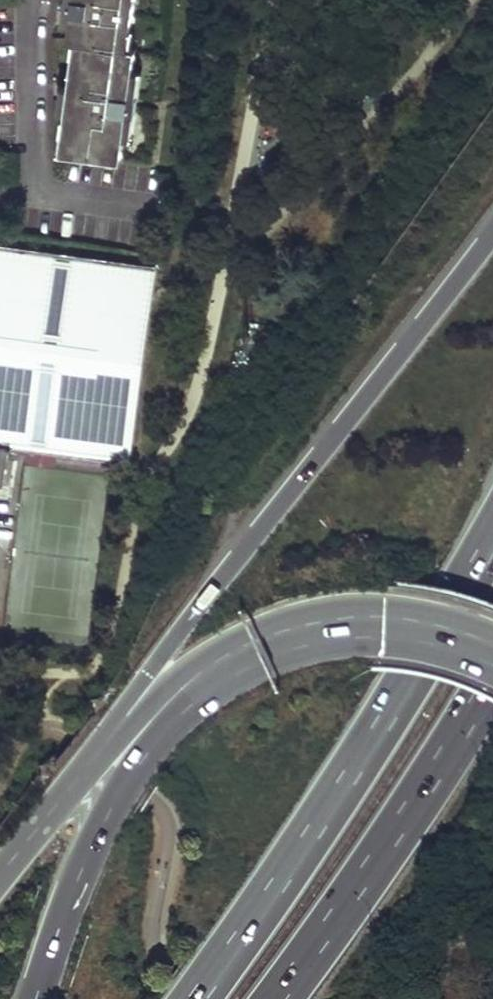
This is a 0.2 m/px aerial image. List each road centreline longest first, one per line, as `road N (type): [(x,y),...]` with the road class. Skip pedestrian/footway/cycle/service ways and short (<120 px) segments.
road 1 (motorway): [(492,236),(0,869)]
road 2 (motorway): [(492,538),(402,694),(197,998)]
road 3 (motorway): [(276,998),(492,679)]
road 4 (motorway): [(191,679),(117,795),(36,998)]
road 5 (primary): [(492,651),(464,636),(372,622),(255,647),(191,679)]
road 6 (residential): [(47,0),(28,187),(154,205)]
road 7 (primary): [(191,679),(145,717),(0,878)]

